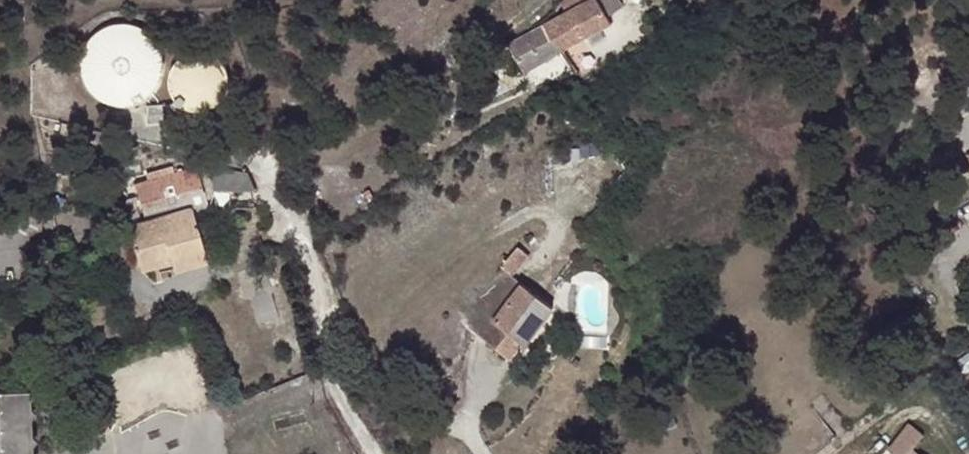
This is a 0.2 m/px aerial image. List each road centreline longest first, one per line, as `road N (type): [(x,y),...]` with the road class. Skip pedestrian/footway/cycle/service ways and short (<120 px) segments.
road 1 (residential): [(369,453),(333,375),(321,285),(297,226),(250,161)]

